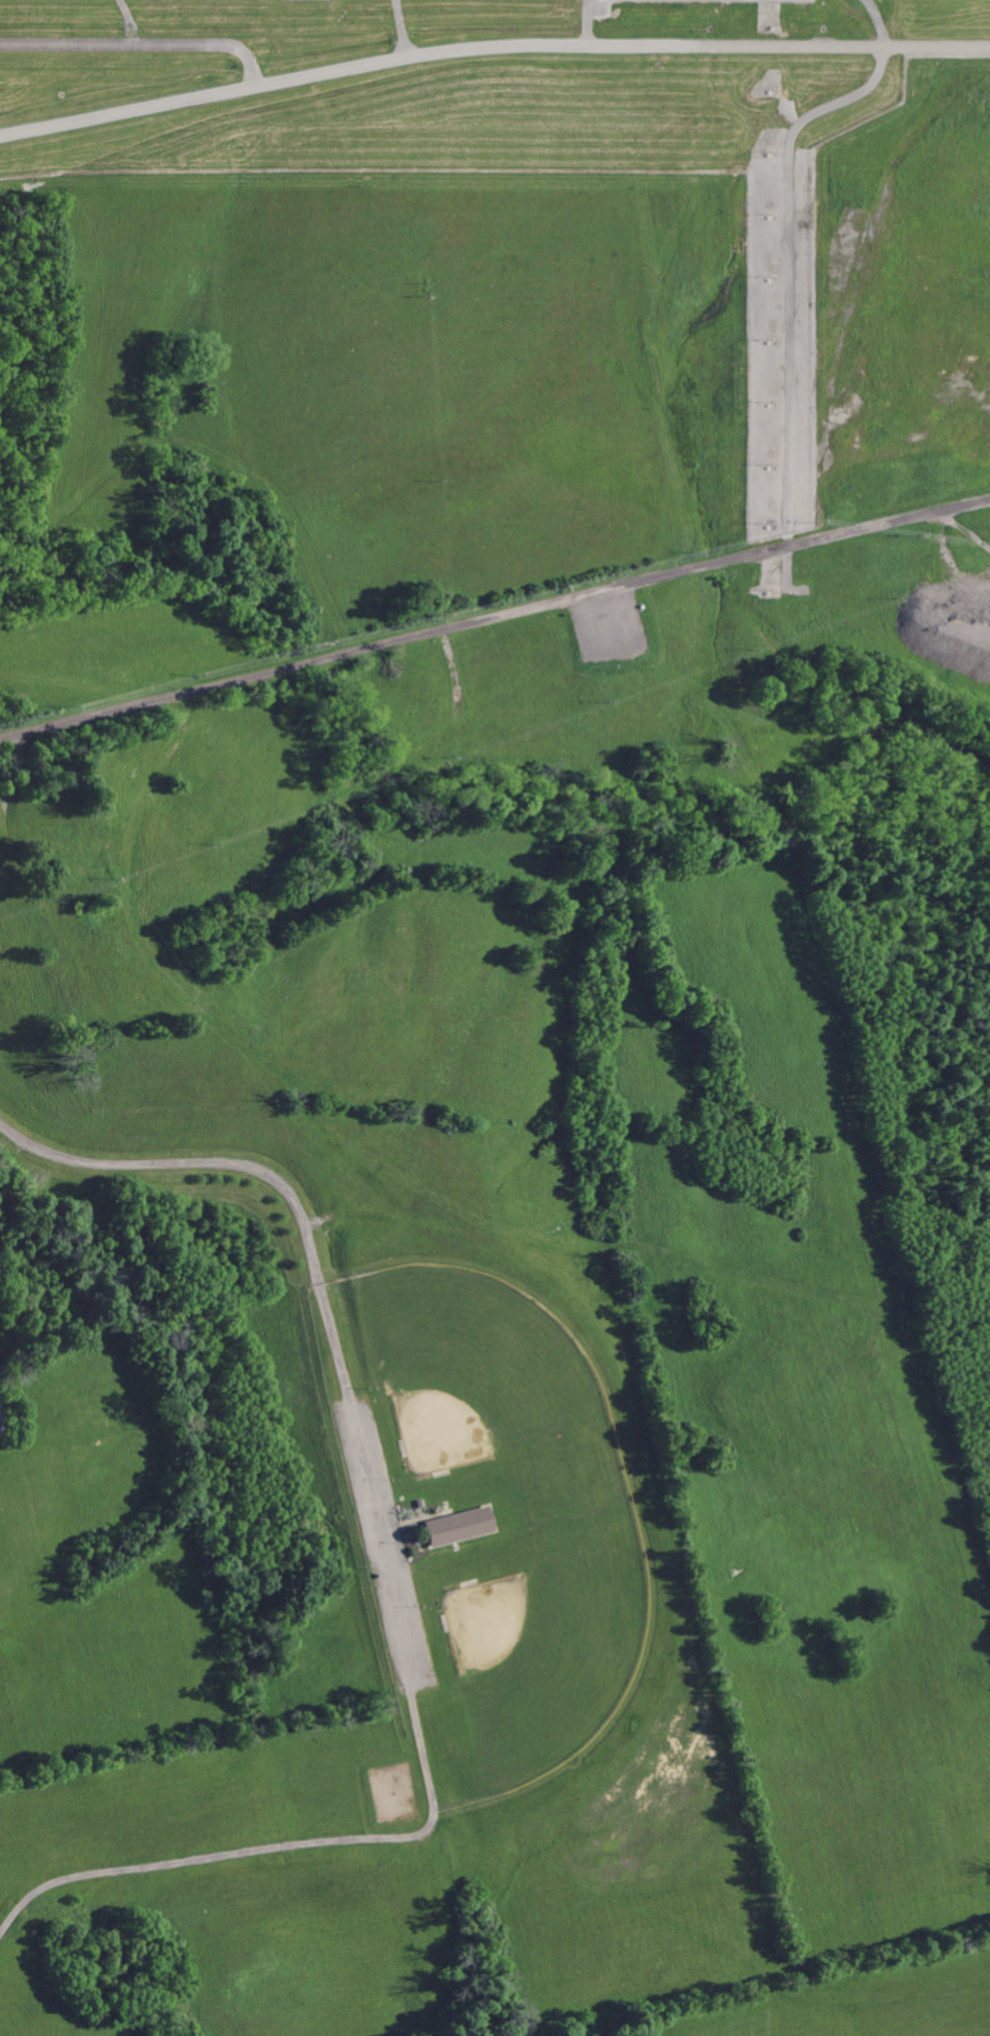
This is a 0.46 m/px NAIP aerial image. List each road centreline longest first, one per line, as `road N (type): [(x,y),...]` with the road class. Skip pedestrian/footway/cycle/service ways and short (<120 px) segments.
road 1 (residential): [(0,742),(989,499)]

